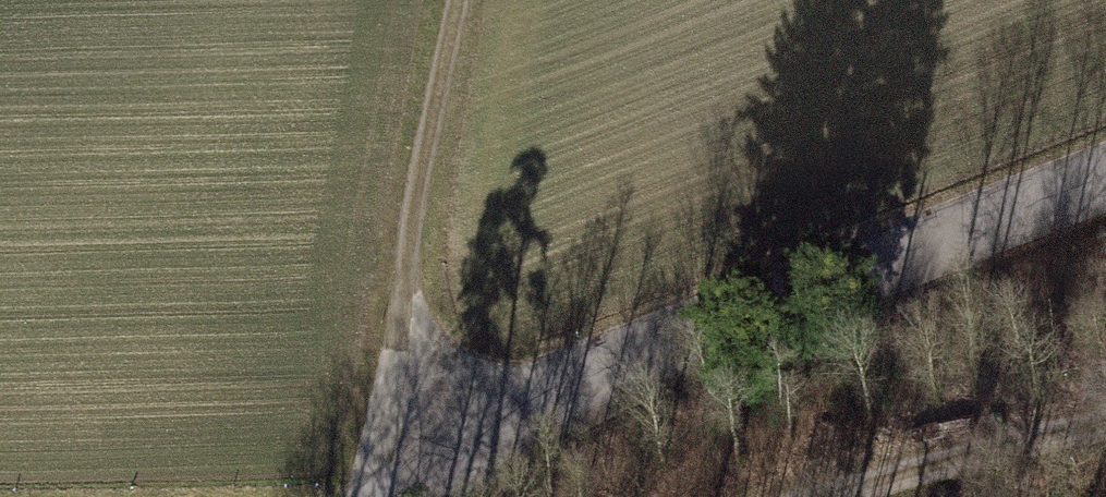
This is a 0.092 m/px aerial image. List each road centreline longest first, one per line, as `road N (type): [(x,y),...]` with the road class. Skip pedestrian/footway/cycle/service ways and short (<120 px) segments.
road 1 (unclassified): [(388,496),(456,424),(556,366),(1105,169)]
road 2 (track): [(468,0),(415,258),(414,354),(456,424)]
road 3 (track): [(1105,420),(820,496)]

